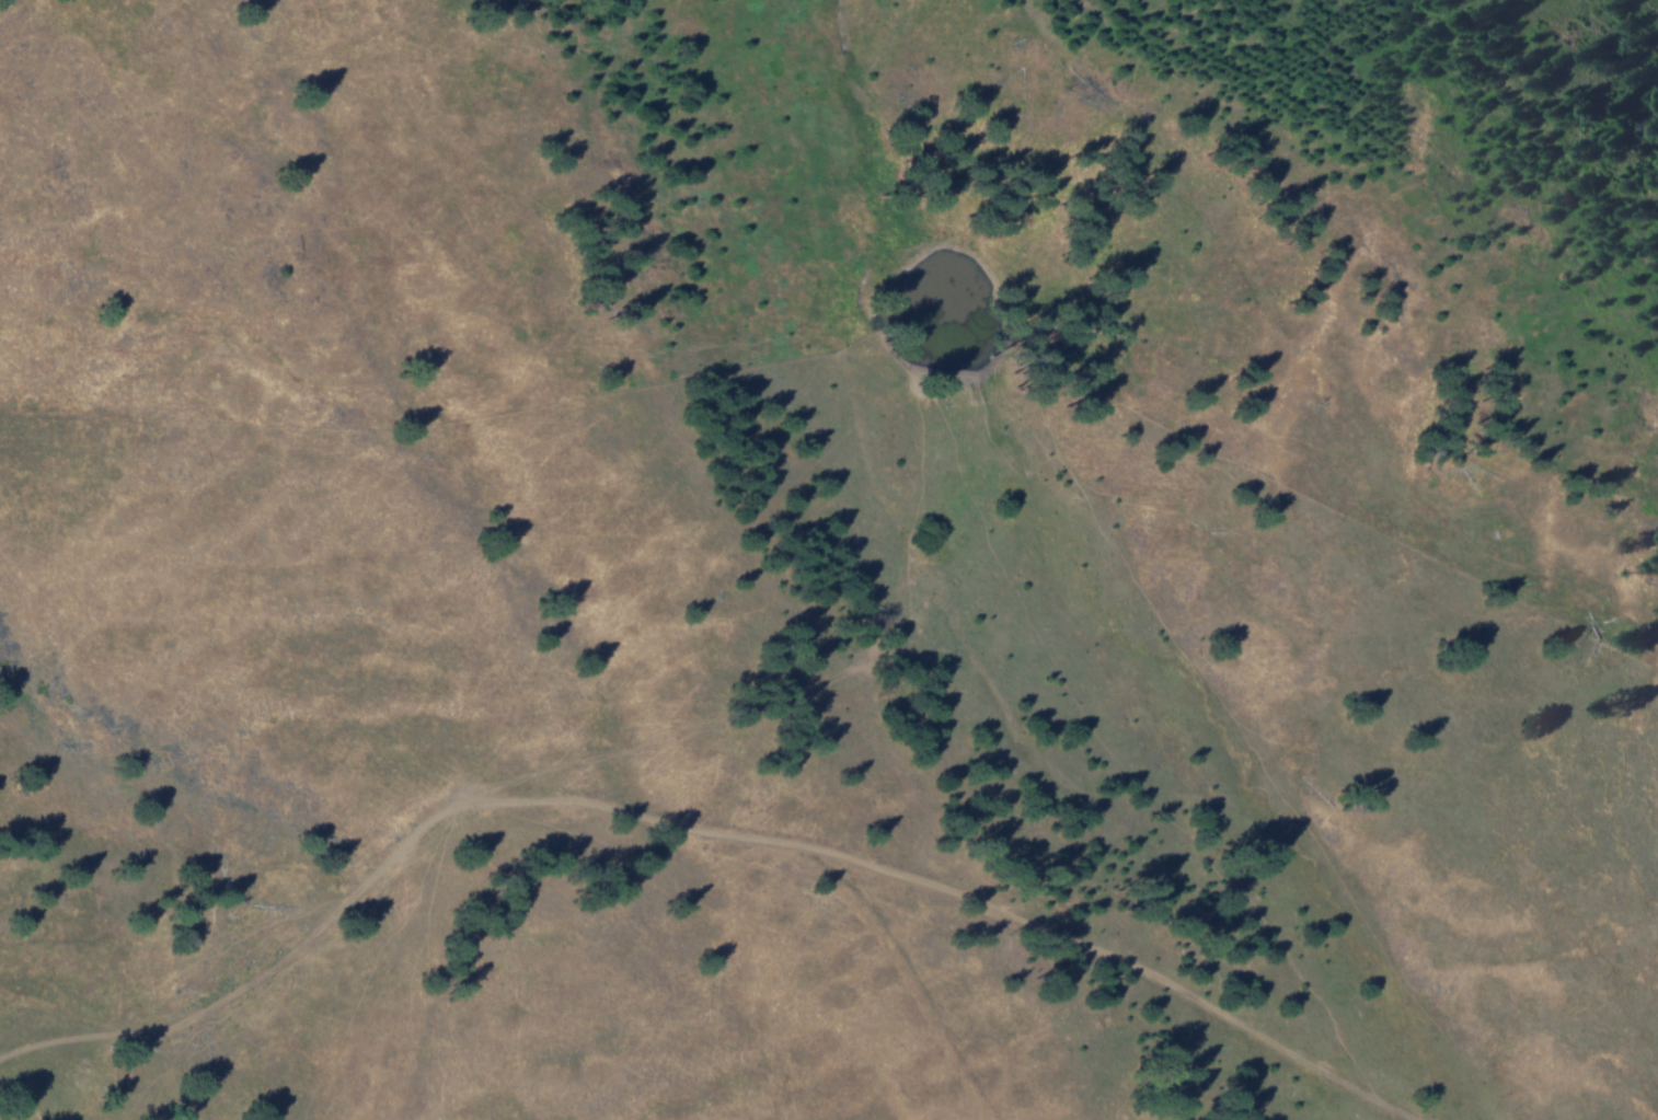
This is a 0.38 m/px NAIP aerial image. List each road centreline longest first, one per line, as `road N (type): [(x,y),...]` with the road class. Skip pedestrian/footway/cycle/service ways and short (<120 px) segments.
road 1 (residential): [(0,1110),(210,1067),(454,829),(574,809),(1137,1015),(1320,1119)]

